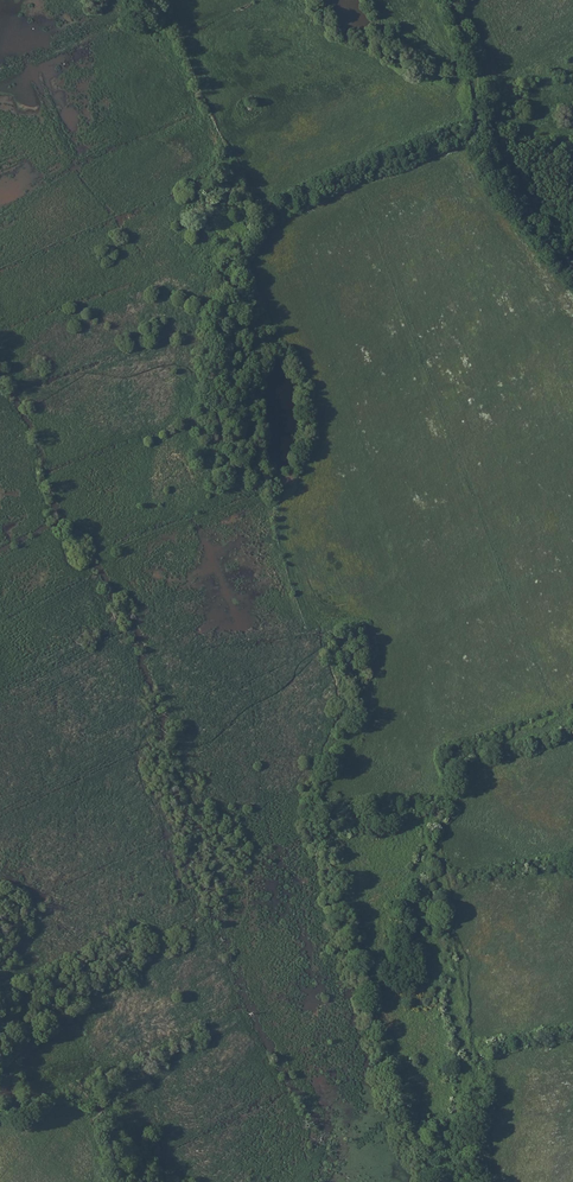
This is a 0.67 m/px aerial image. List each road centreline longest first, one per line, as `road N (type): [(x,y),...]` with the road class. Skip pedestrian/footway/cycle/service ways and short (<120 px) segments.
road 1 (track): [(449,0),(472,68),(477,136),(496,177),(572,269)]

